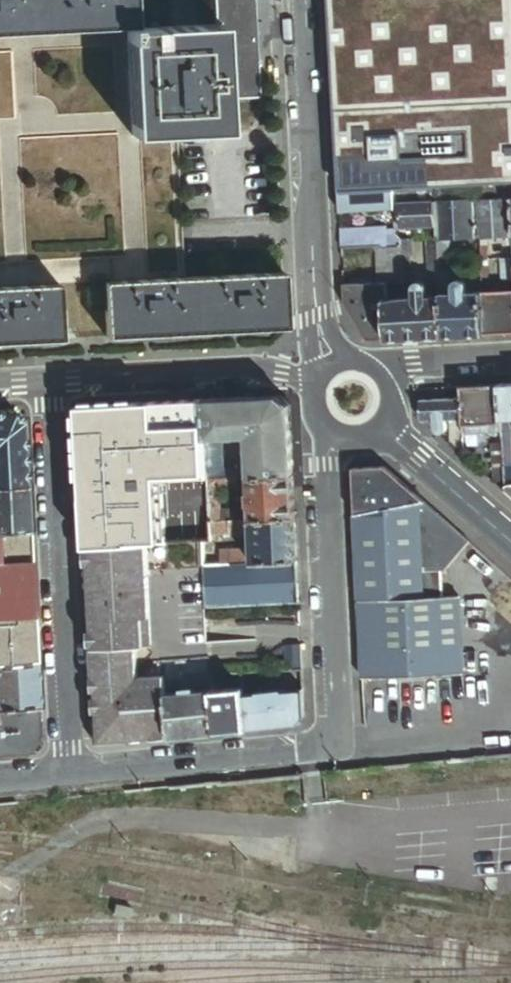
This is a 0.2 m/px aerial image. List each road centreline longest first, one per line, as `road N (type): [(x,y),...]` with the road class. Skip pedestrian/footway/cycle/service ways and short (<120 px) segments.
road 1 (residential): [(49,384),(72,775)]
road 2 (tertiary): [(301,0),(320,316),(340,373)]
road 3 (residential): [(343,418),(324,465),(340,747)]
road 4 (residential): [(327,392),(291,374),(49,384)]
road 5 (residential): [(72,775),(340,747)]
road 6 (tertiary): [(510,540),(372,408)]
road 7 (residential): [(510,361),(415,365),(369,377)]

